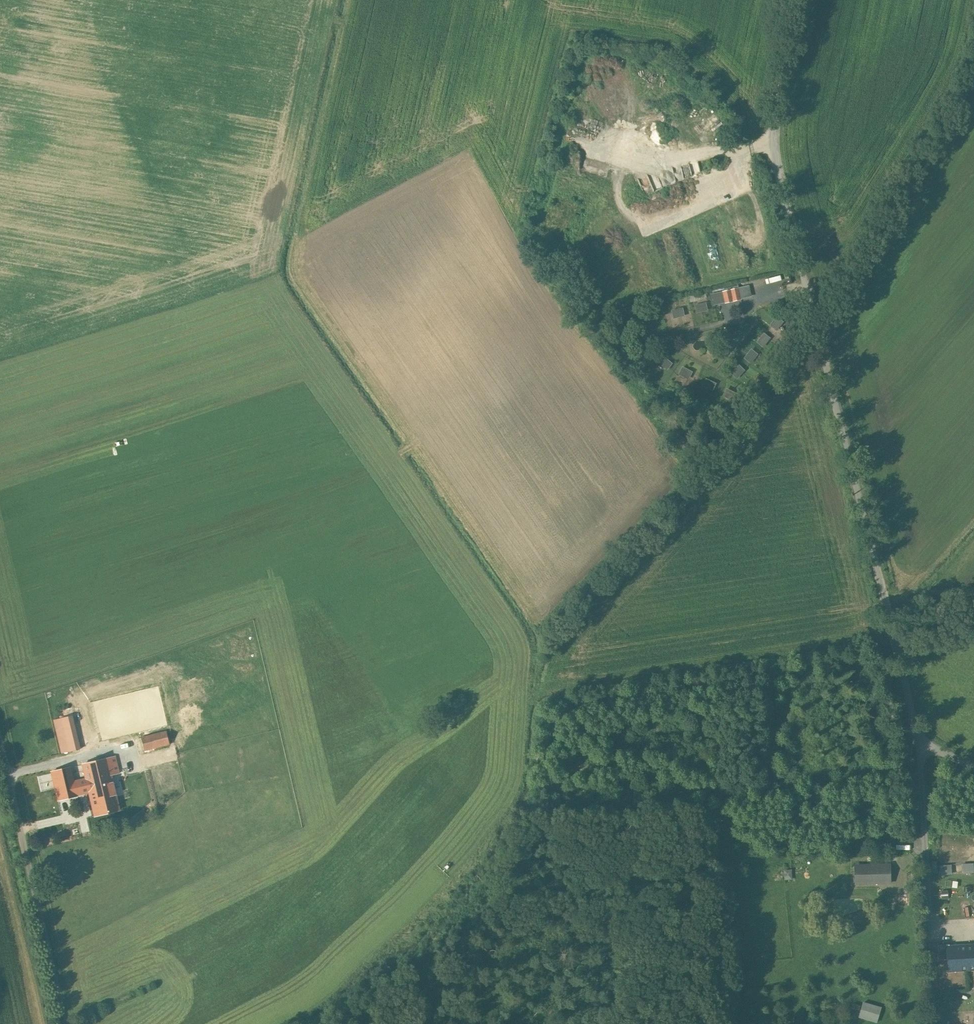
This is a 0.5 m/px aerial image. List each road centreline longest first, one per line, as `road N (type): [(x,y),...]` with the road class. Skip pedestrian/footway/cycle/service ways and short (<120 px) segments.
road 1 (unclassified): [(973,768),(921,739),(770,138),(796,0)]
road 2 (unclassified): [(66,1023),(0,736)]

